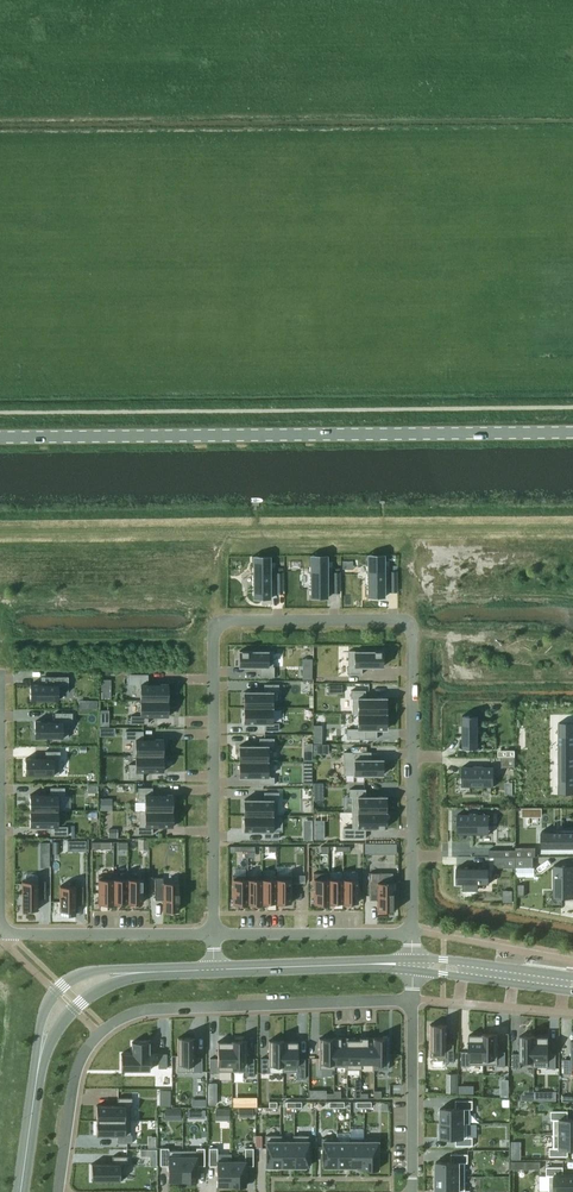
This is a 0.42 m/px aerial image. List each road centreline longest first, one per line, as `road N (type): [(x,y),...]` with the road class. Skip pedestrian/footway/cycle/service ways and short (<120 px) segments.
road 1 (residential): [(413,930),(413,633),(405,621),(222,621),(214,633),(213,934)]
road 2 (tertiary): [(572,433),(0,437)]
road 3 (residential): [(59,1191),(78,1065),(98,1034),(122,1017),(145,1009),(412,999)]
road 4 (residential): [(213,934),(4,932),(0,853)]
road 5 (residential): [(413,930),(213,934)]
road 6 (residential): [(411,1191),(412,999)]
road 7 (tertiary): [(413,970),(572,992)]
road 8 (tertiary): [(572,976),(413,959)]
road 9 (tertiary): [(143,972),(73,980),(50,1004),(41,1052)]
road 10 (tertiary): [(214,969),(363,964)]
road 11 (tertiary): [(21,1191),(41,1052)]
road 12 (tertiary): [(41,1052),(74,1008),(143,972)]

